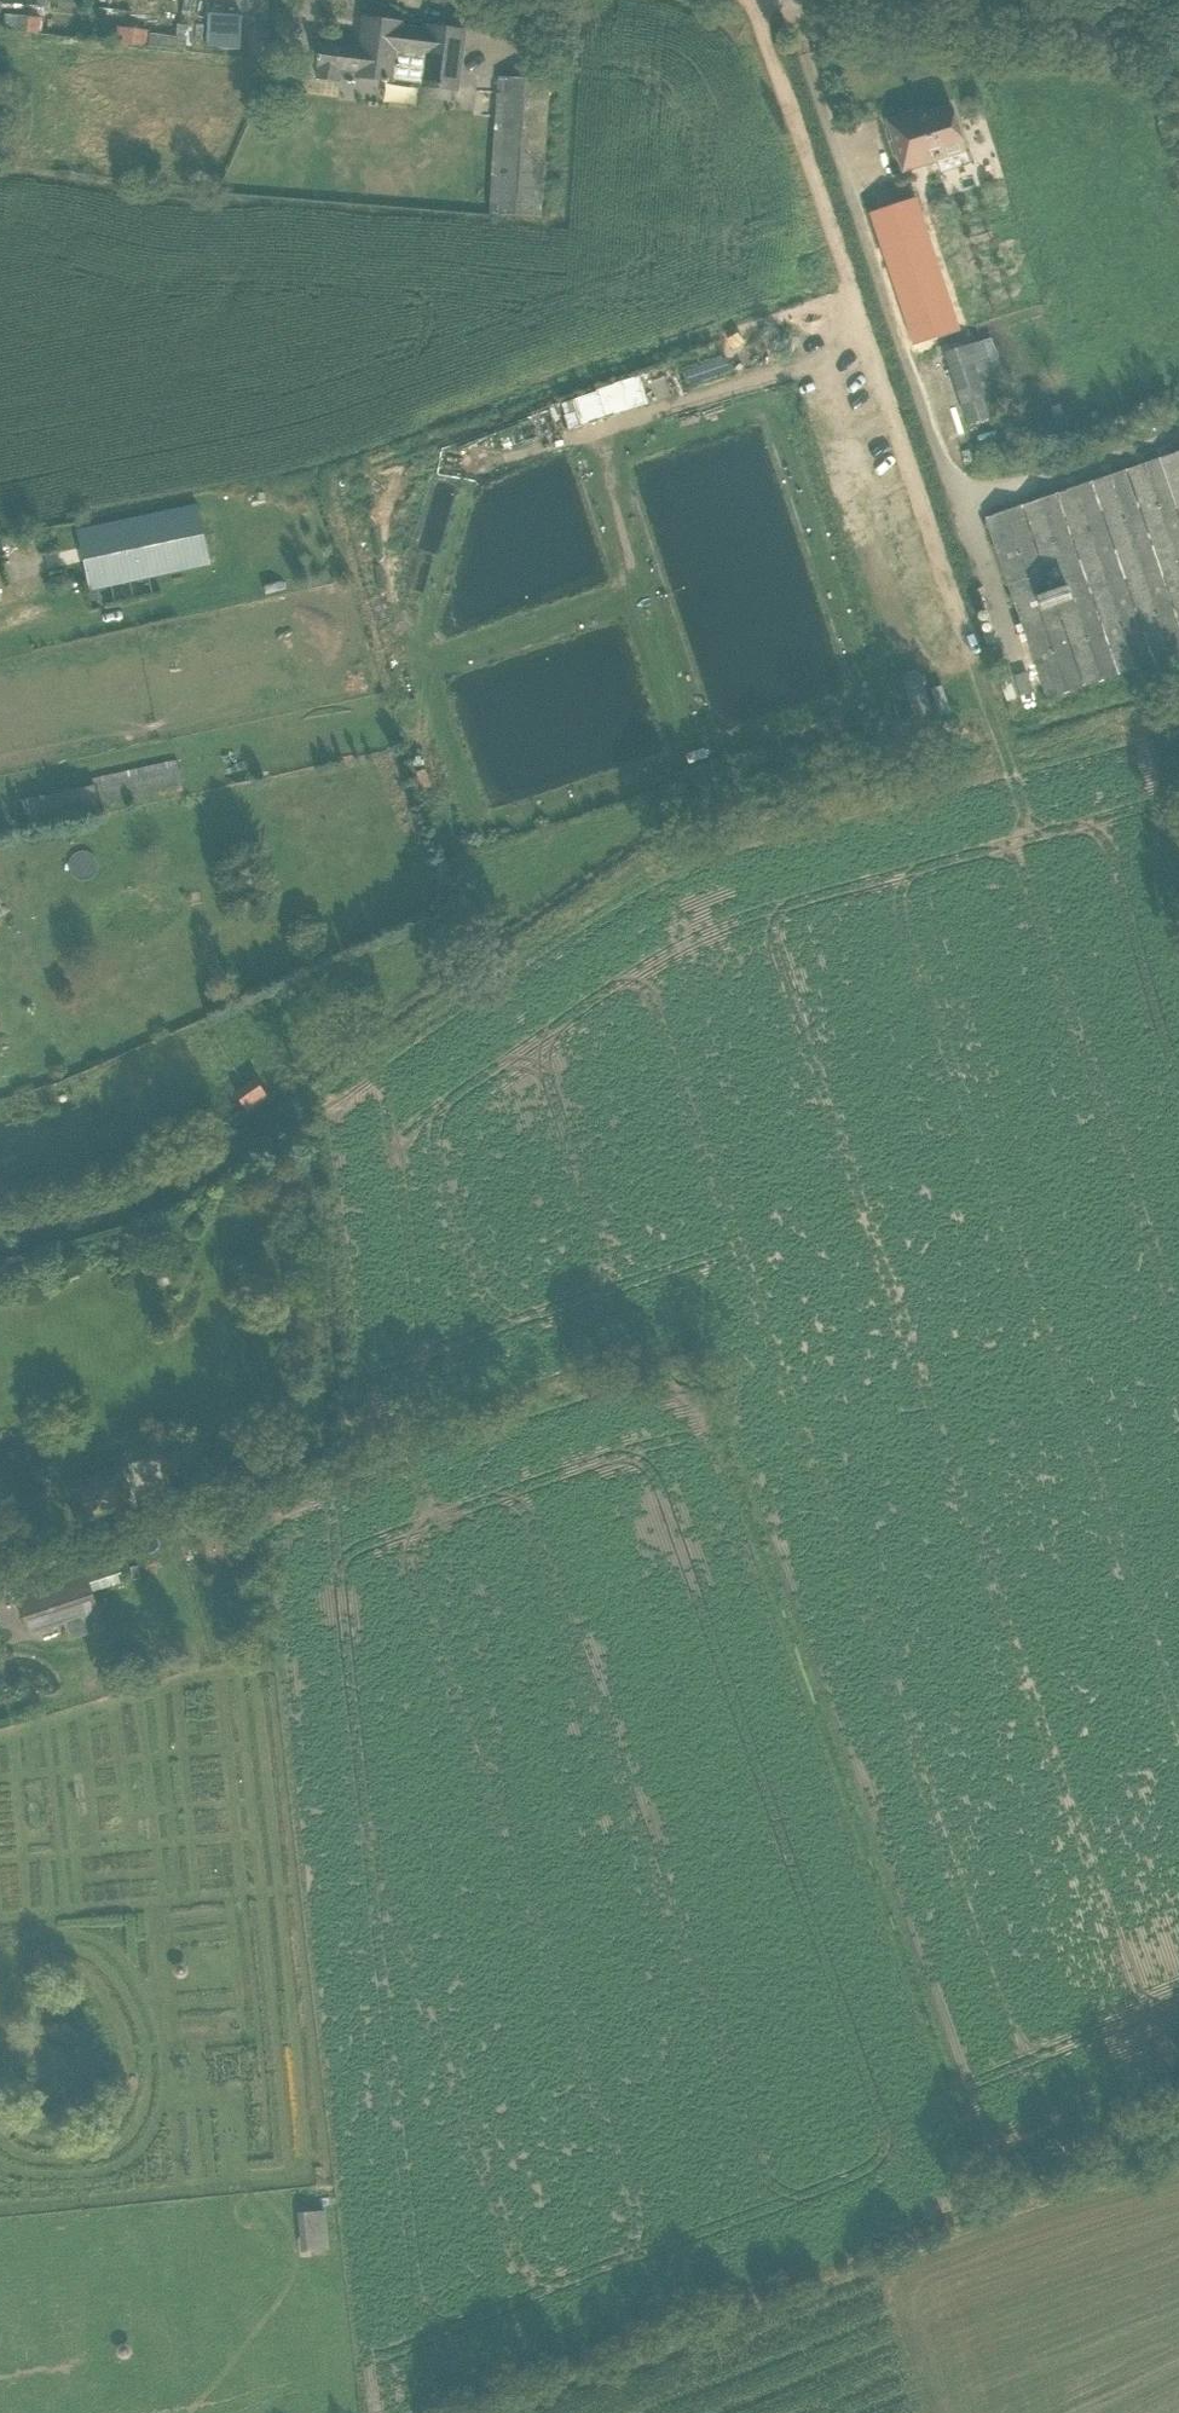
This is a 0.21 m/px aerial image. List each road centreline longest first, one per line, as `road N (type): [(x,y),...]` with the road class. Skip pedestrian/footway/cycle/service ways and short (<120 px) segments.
road 1 (unclassified): [(1178,46),(857,0)]

